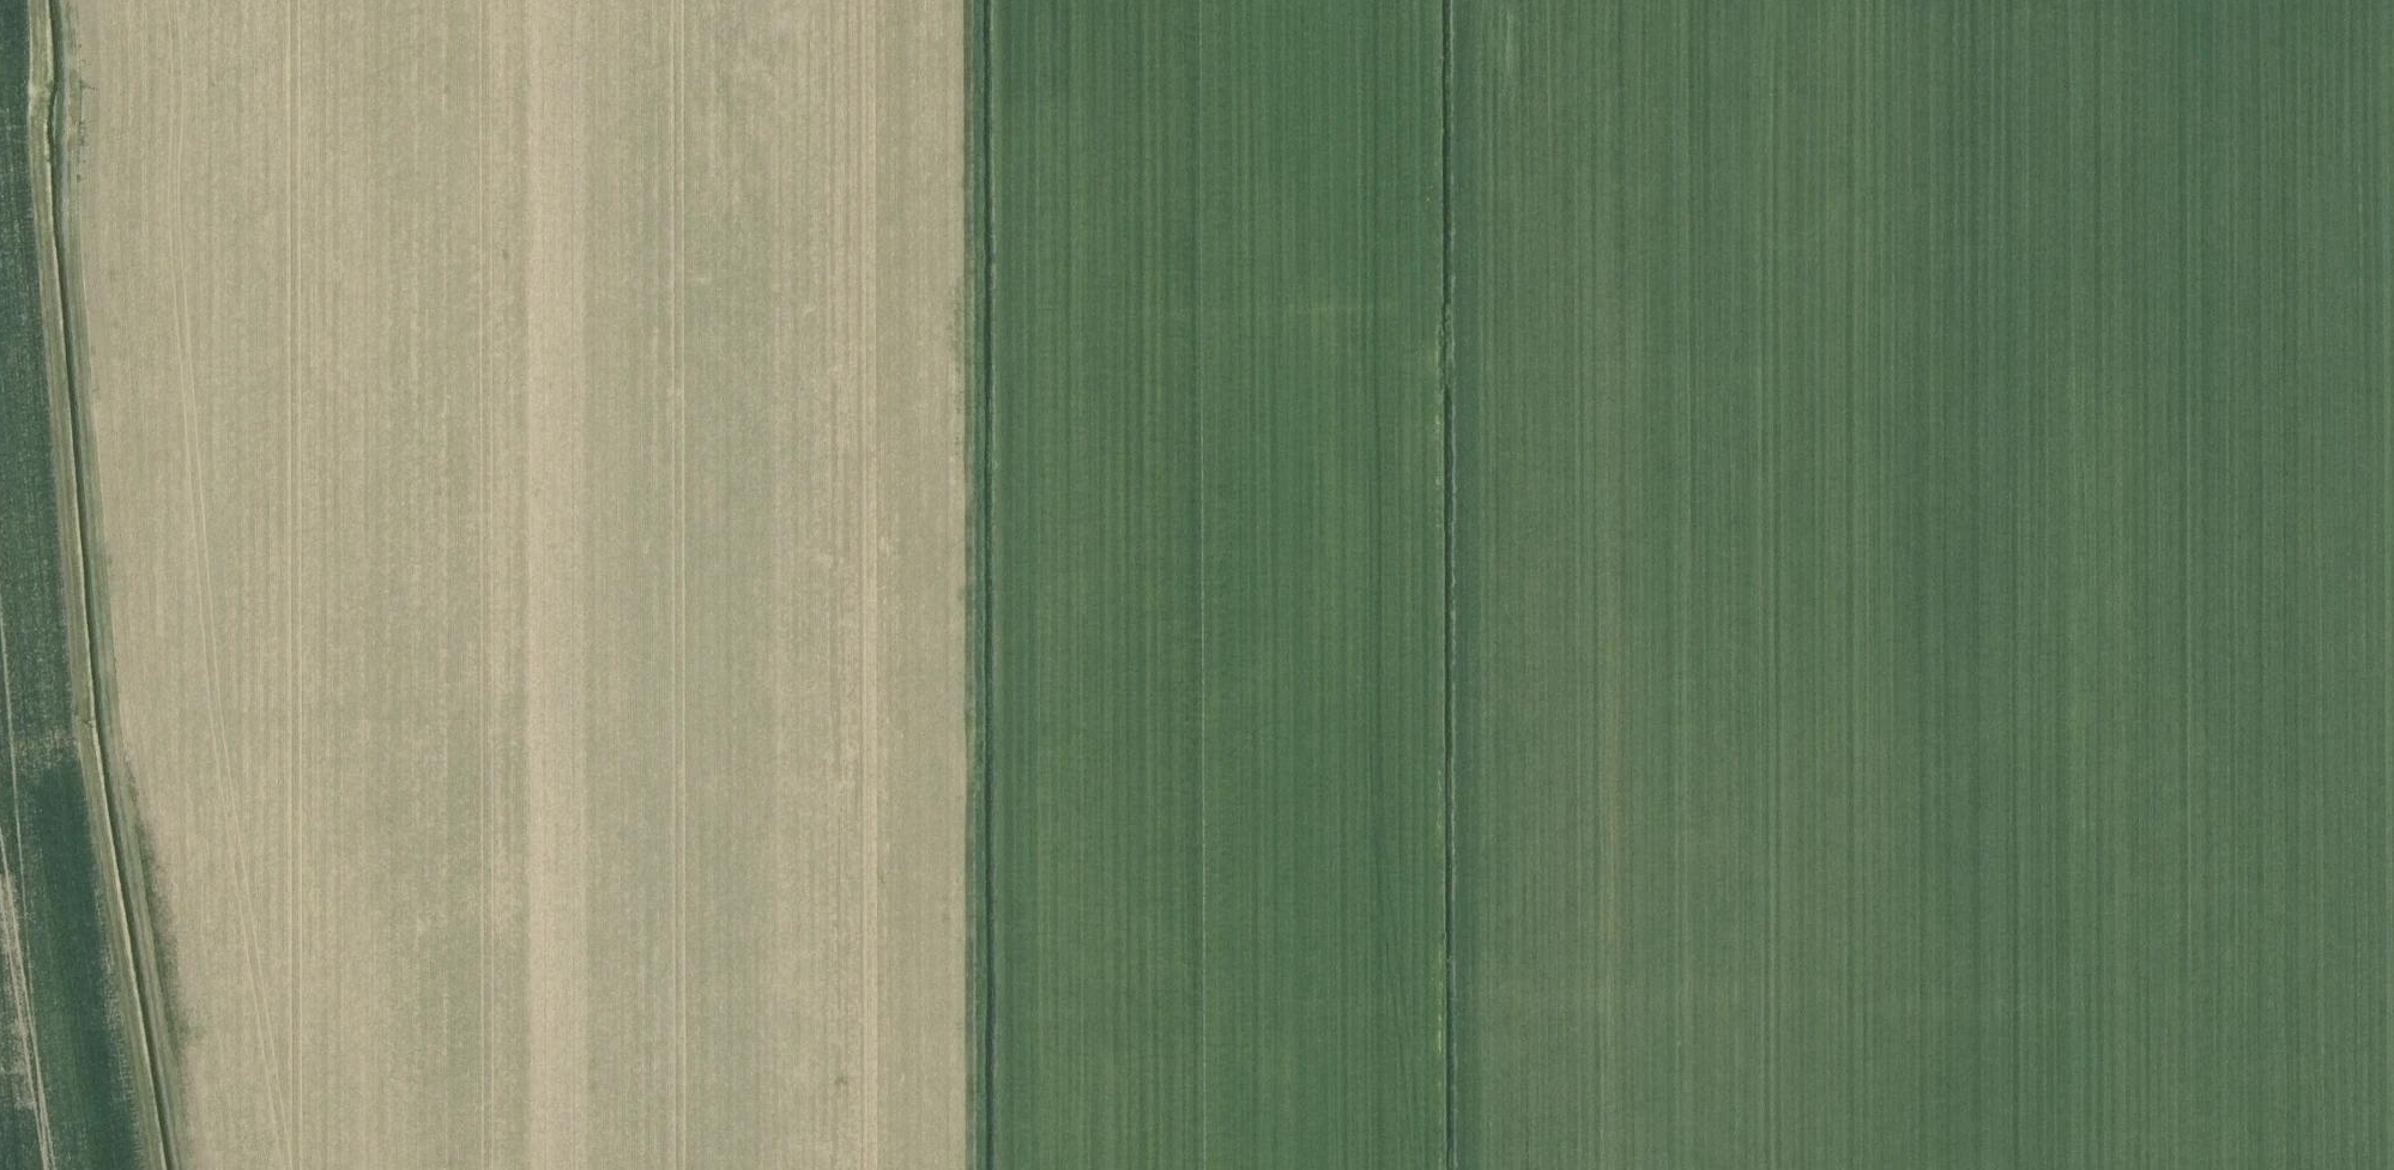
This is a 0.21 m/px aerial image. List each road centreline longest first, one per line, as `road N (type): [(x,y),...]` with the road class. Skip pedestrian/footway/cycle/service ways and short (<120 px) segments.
road 1 (track): [(1438,1169),(1432,0)]
road 2 (track): [(1004,1169),(1002,0)]

